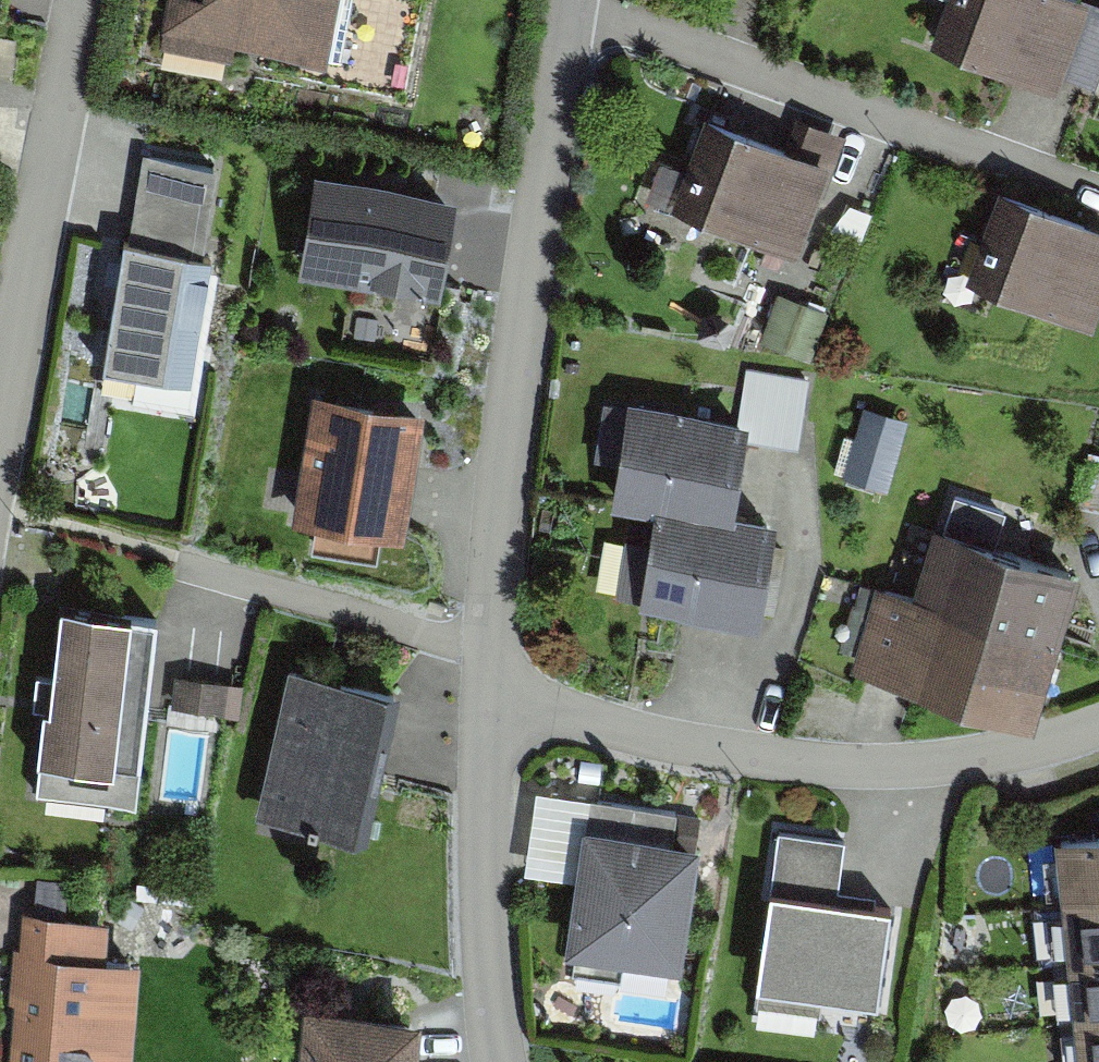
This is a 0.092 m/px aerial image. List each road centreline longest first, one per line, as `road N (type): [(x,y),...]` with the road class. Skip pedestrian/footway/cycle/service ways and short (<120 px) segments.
road 1 (residential): [(490,705),(513,431),(573,0)]
road 2 (residential): [(1098,729),(986,759),(823,768),(490,705)]
road 3 (residential): [(90,0),(0,476)]
road 4 (residential): [(504,1061),(490,937),(490,705)]

